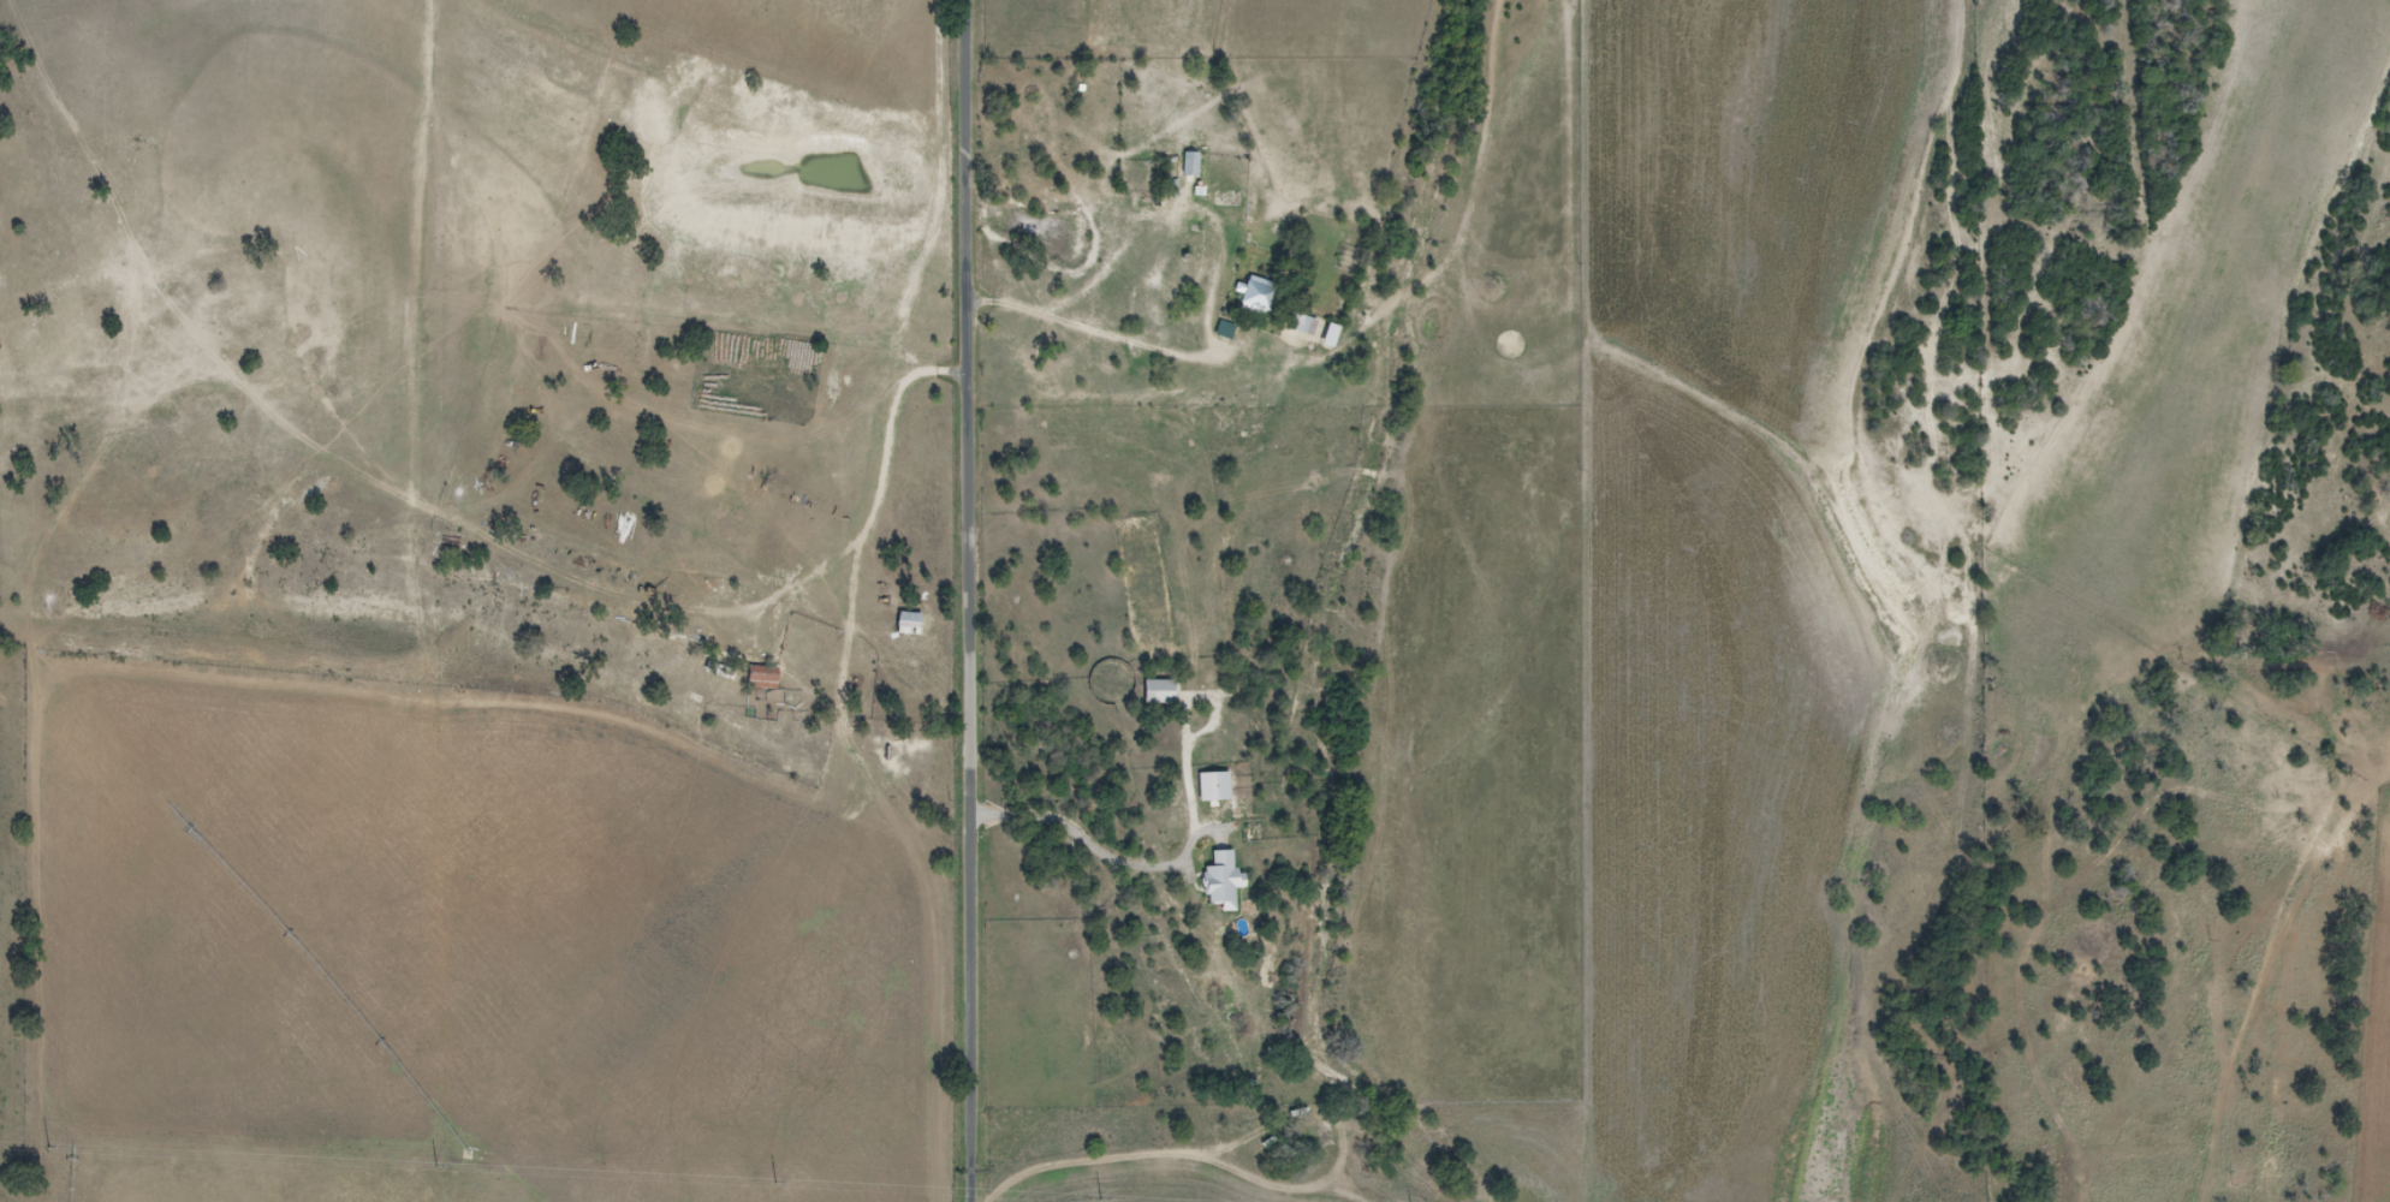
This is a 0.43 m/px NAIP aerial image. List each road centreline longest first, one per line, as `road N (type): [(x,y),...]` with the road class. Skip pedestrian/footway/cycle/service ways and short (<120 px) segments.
road 1 (residential): [(973,1201),(966,0)]
road 2 (track): [(2069,1201),(2064,1129),(2022,1022),(2020,978),(2047,915),(2113,858),(2124,822),(2151,799),(2188,789),(2279,810),(2366,791)]
road 3 (track): [(2211,1146),(2225,1083),(2305,886),(2372,779),(2342,750),(2258,701),(2226,668),(2169,644)]
road 4 (track): [(993,1201),(1011,1179),(1040,1168),(1148,1154),(1207,1158),(1336,1201)]

